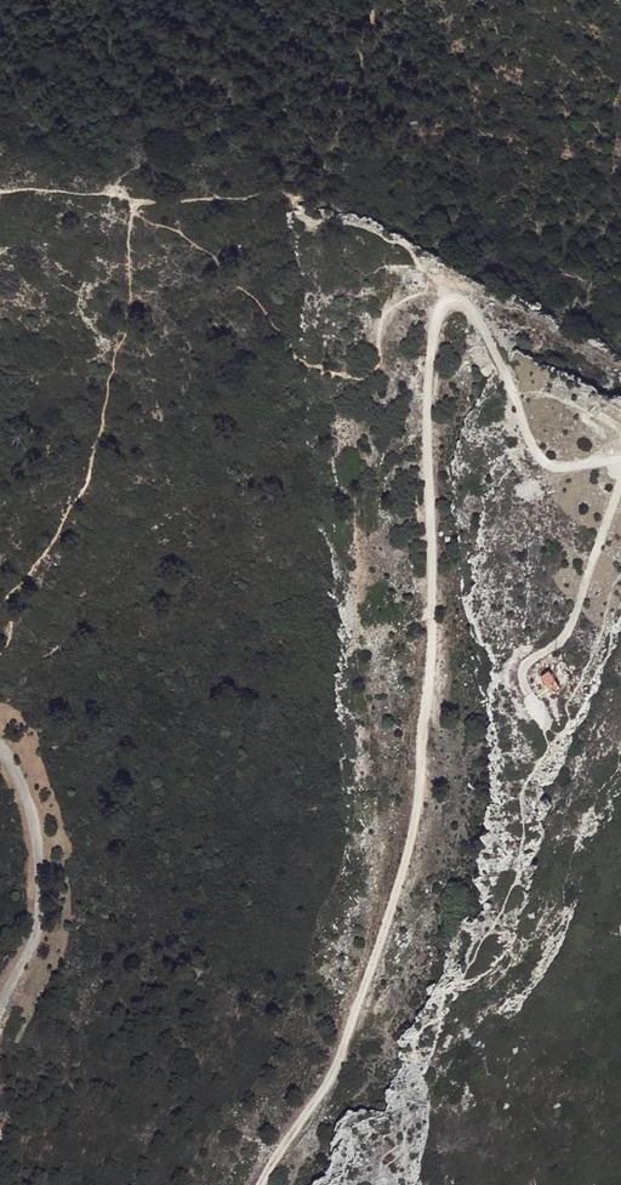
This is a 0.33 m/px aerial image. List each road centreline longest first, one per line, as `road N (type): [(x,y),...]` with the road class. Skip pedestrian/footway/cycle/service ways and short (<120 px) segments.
road 1 (track): [(262,1184),(333,1075),(409,851),(427,731),(433,600),(427,369),(437,322),(453,301)]
road 2 (track): [(620,461),(620,483),(567,630),(523,669),(545,721)]
road 3 (unclassified): [(0,754),(32,817),(42,909),(0,1013)]
road 4 (track): [(512,389),(528,436),(552,468),(620,461)]

